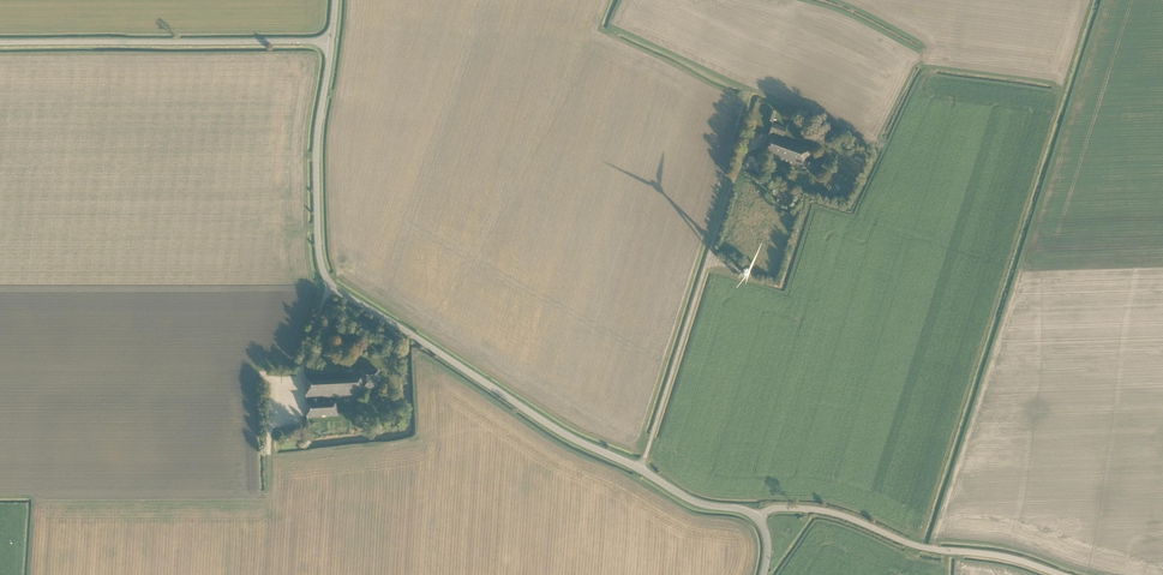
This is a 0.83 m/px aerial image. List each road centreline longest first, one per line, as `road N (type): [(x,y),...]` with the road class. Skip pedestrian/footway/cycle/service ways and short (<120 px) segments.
road 1 (secondary): [(757,519),(689,499),(561,432),(334,287),(318,252),(316,163),(331,41)]
road 2 (tertiary): [(0,43),(331,41)]
road 3 (tertiary): [(1064,574),(1006,556),(925,548),(825,511),(780,507),(757,519)]

